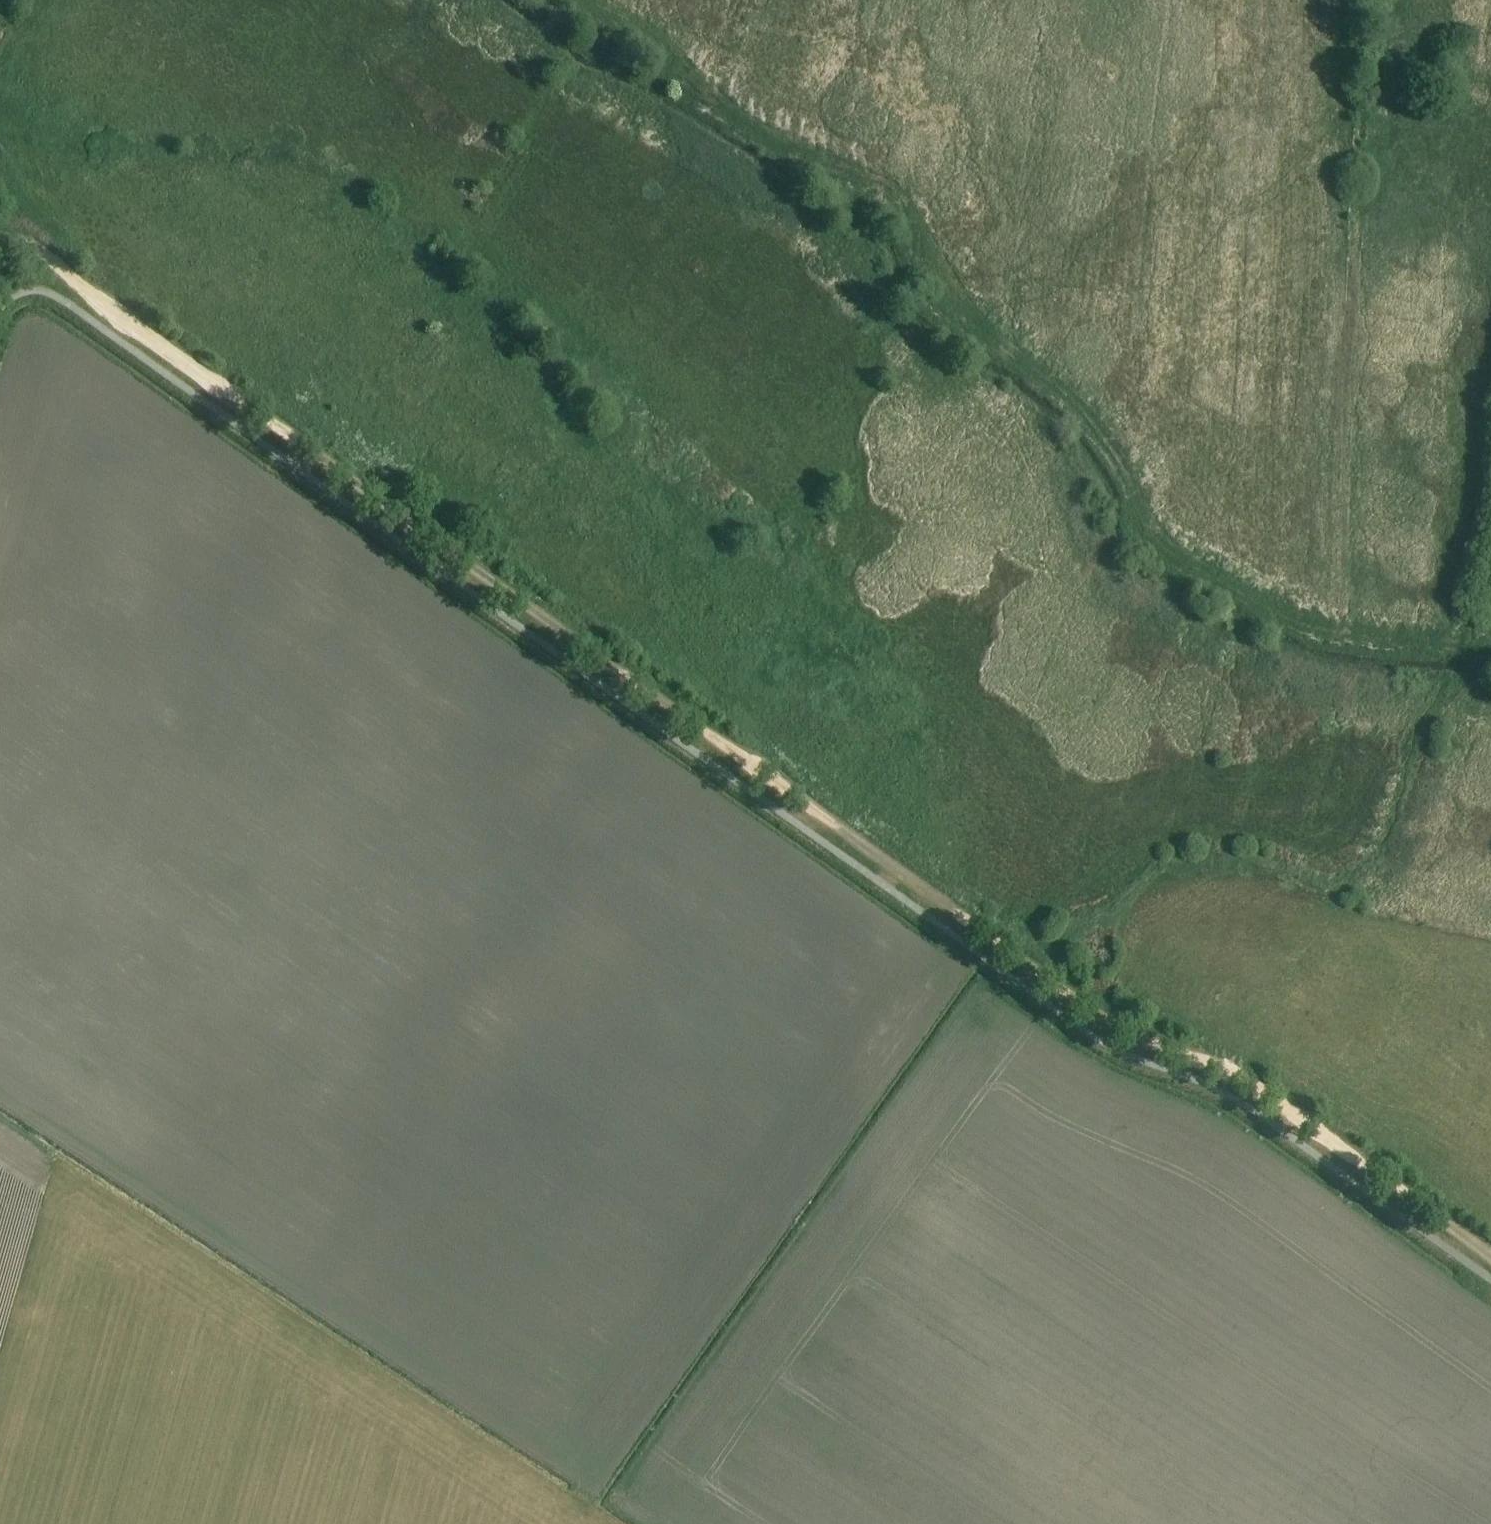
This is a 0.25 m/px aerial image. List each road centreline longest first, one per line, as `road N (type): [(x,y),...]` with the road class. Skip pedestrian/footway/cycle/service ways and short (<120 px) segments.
road 1 (track): [(0,241),(29,243),(1122,1024),(1223,1065),(1490,1251)]

